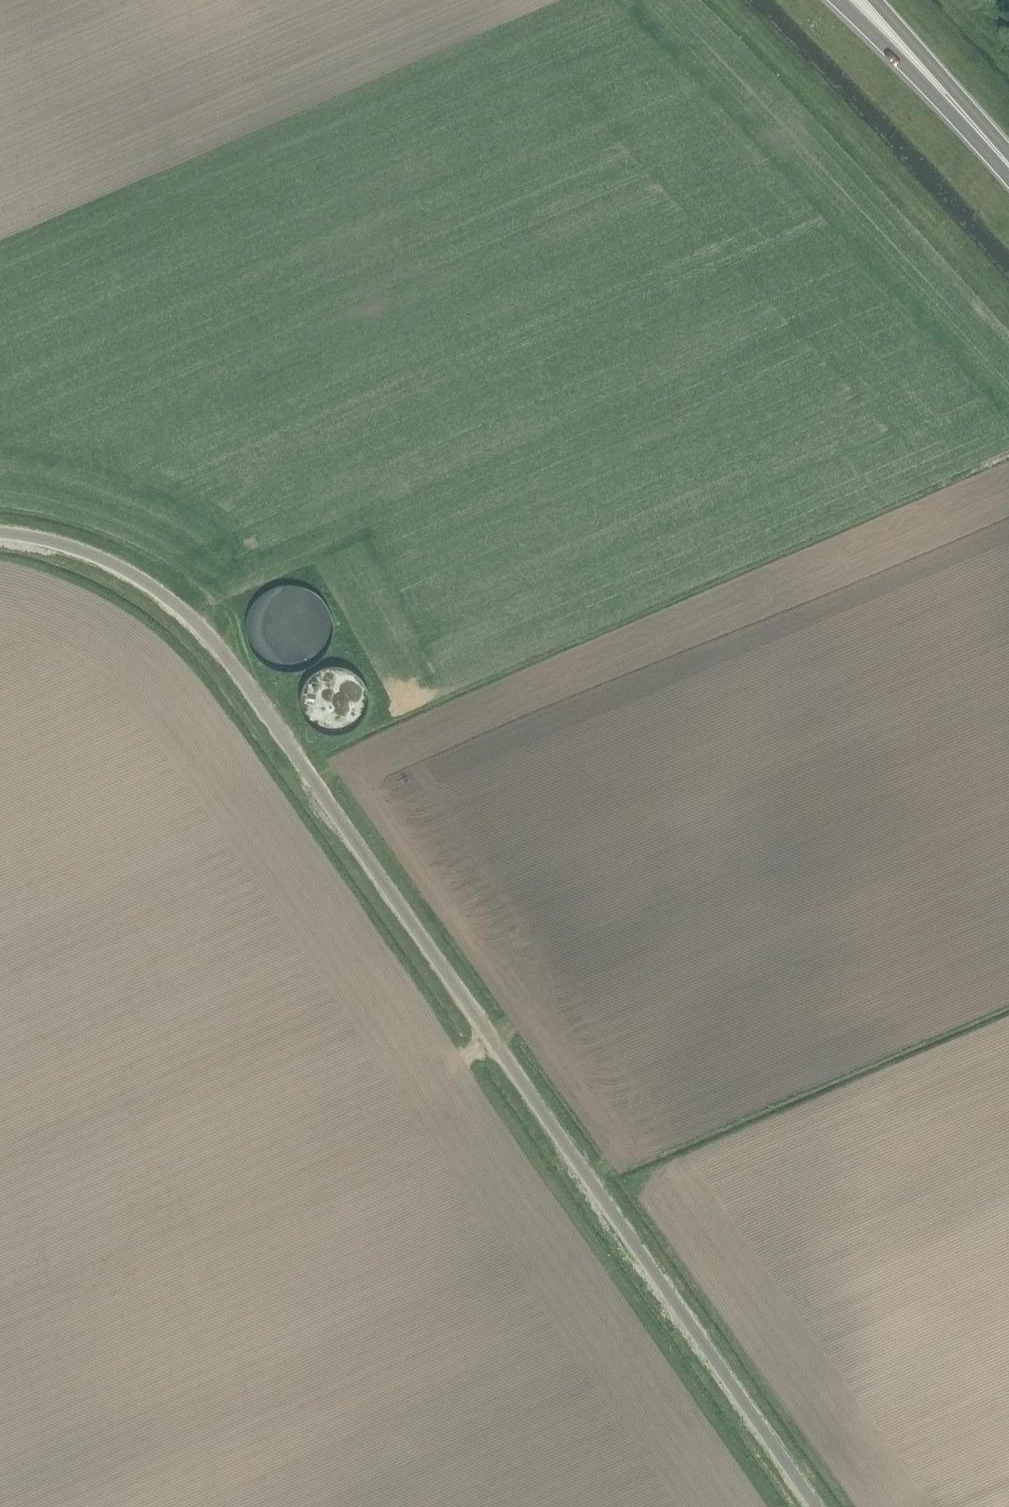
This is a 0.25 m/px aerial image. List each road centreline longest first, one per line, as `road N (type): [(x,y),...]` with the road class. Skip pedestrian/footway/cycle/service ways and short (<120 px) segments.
road 1 (unclassified): [(819,1506),(210,637),(122,569),(0,533)]
road 2 (trunk): [(842,0),(941,89)]

